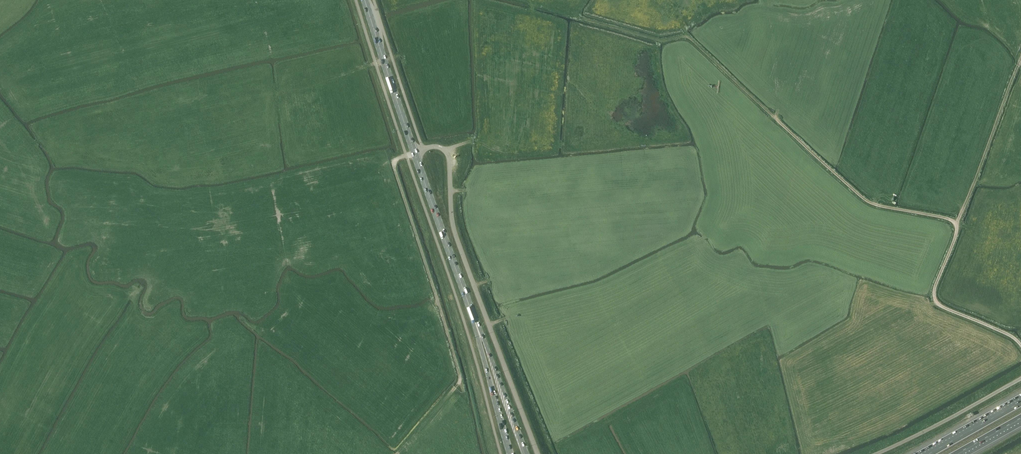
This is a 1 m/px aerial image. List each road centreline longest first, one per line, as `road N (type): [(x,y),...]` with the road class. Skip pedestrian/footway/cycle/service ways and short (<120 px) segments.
road 1 (track): [(1020,346),(936,303),(956,232),(951,220),(869,202),(685,37),(662,40),(580,17)]
road 2 (unclassified): [(414,153),(439,148),(449,160),(455,234),(537,453)]
road 3 (track): [(396,453),(460,379),(394,168),(414,153)]
road 4 (track): [(698,246),(747,144),(781,108),(767,0)]
road 5 (track): [(698,246),(621,287),(489,326)]
road 6 (track): [(956,225),(1020,59)]
road 7 (primary): [(469,306),(414,153)]
road 8 (unclassified): [(876,453),(1020,378)]
road 9 (primary): [(414,153),(365,0)]
road 10 (primary): [(526,453),(469,306)]
road 11 (primary): [(469,306),(511,453)]
road 12 (track): [(551,453),(499,322)]

